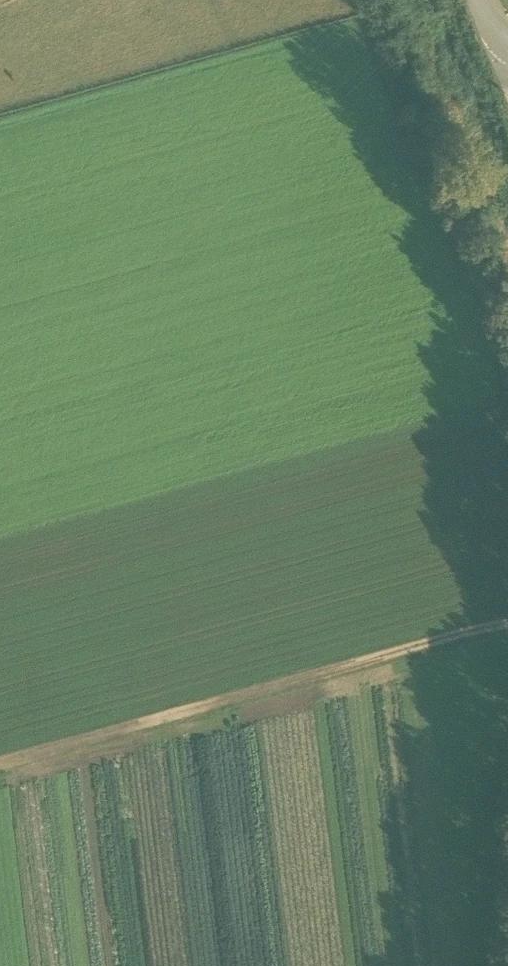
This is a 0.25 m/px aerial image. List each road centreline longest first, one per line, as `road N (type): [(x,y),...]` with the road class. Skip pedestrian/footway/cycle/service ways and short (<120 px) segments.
road 1 (track): [(507,622),(0,763)]

